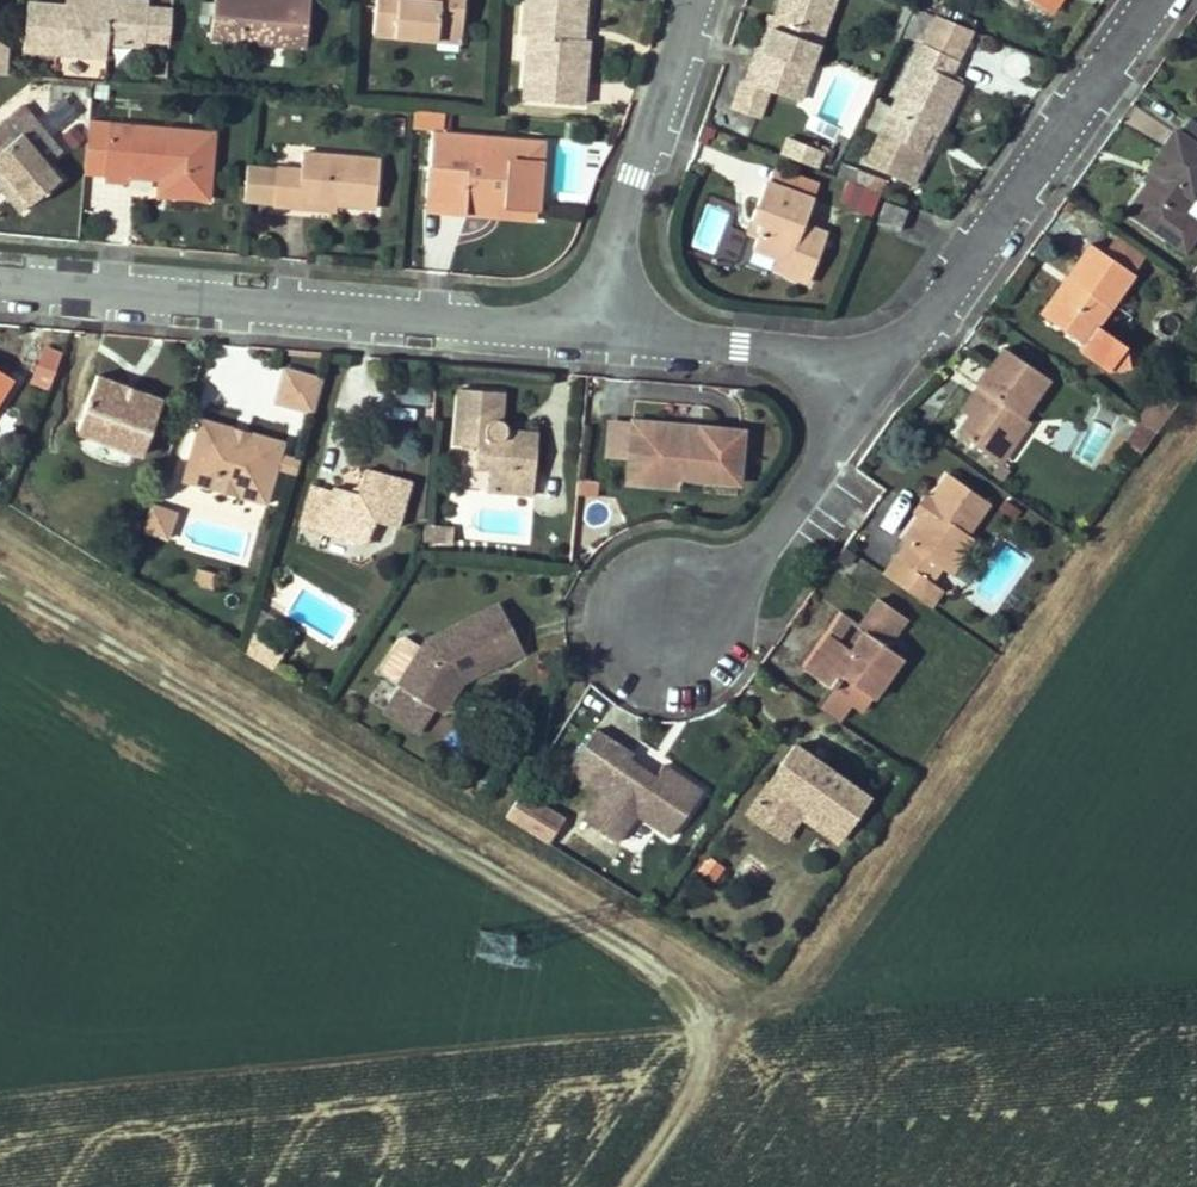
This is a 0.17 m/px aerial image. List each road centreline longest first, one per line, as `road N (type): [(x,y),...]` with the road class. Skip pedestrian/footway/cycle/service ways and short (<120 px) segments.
road 1 (track): [(0,574),(669,976),(699,1015),(699,1077),(619,1186)]
road 2 (track): [(0,530),(703,980),(770,996),(823,982)]
road 3 (residential): [(0,286),(623,347)]
road 4 (residential): [(913,382),(1165,0)]
road 5 (residential): [(653,615),(780,586),(913,382)]
road 6 (residential): [(623,347),(710,0)]
road 7 (residential): [(623,347),(913,382)]
road 8 (track): [(126,654),(0,886)]

